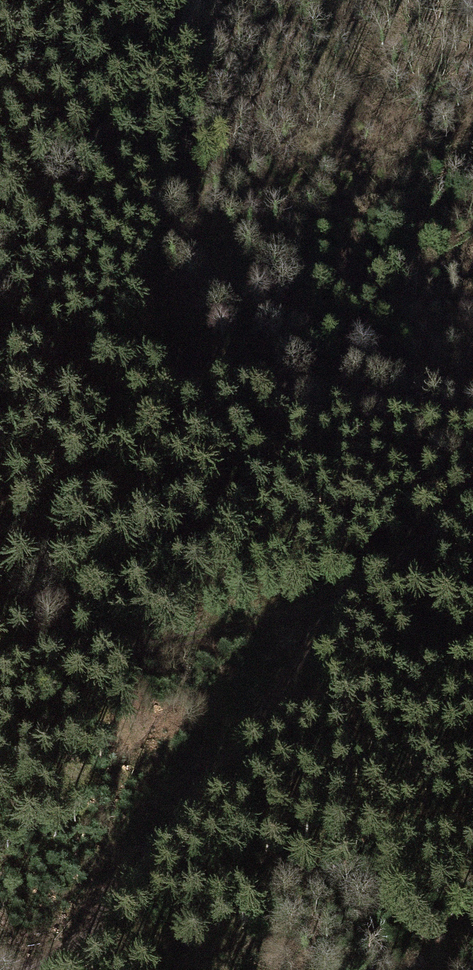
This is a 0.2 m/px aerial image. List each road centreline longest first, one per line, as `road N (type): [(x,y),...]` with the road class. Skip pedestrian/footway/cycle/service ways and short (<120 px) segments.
road 1 (track): [(397,552),(64,944),(16,969)]
road 2 (track): [(472,493),(397,552),(272,614),(61,664),(0,666)]
road 3 (track): [(472,425),(0,345)]
road 4 (track): [(186,0),(156,63),(0,216)]

